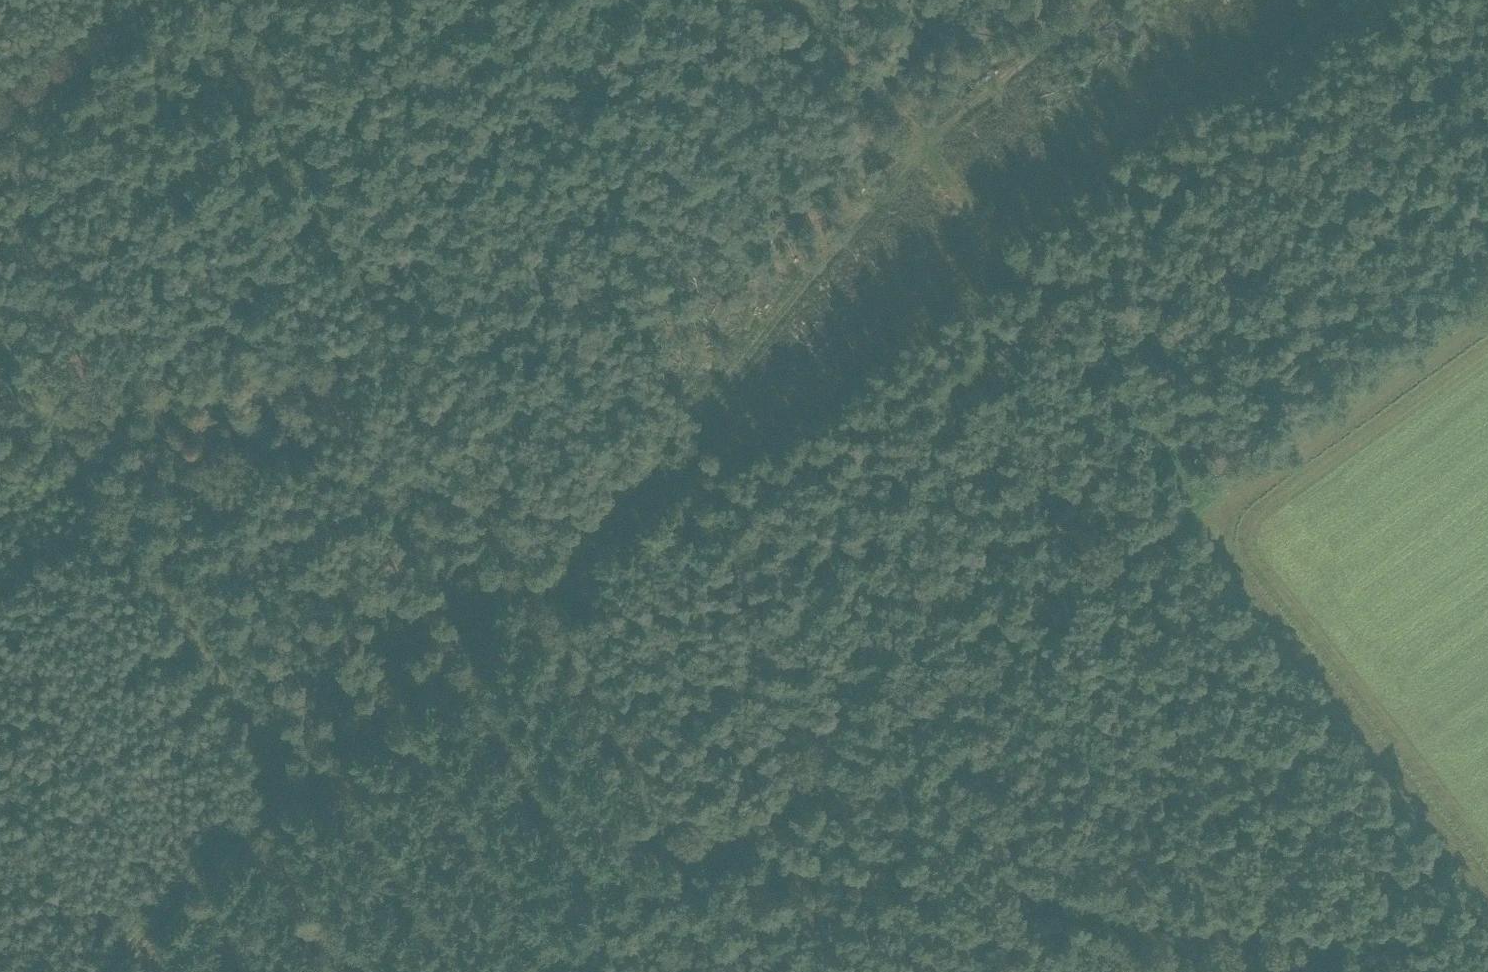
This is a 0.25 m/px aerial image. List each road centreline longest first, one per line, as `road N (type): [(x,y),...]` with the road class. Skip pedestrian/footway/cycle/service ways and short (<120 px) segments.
road 1 (track): [(195,0),(678,840),(718,859),(1369,941),(1367,971)]
road 2 (track): [(528,971),(1212,484),(800,0)]
road 3 (track): [(1091,0),(922,151),(532,591),(288,776),(107,971)]
road 4 (track): [(0,336),(173,615),(288,776)]
road 5 (track): [(167,0),(0,116)]

